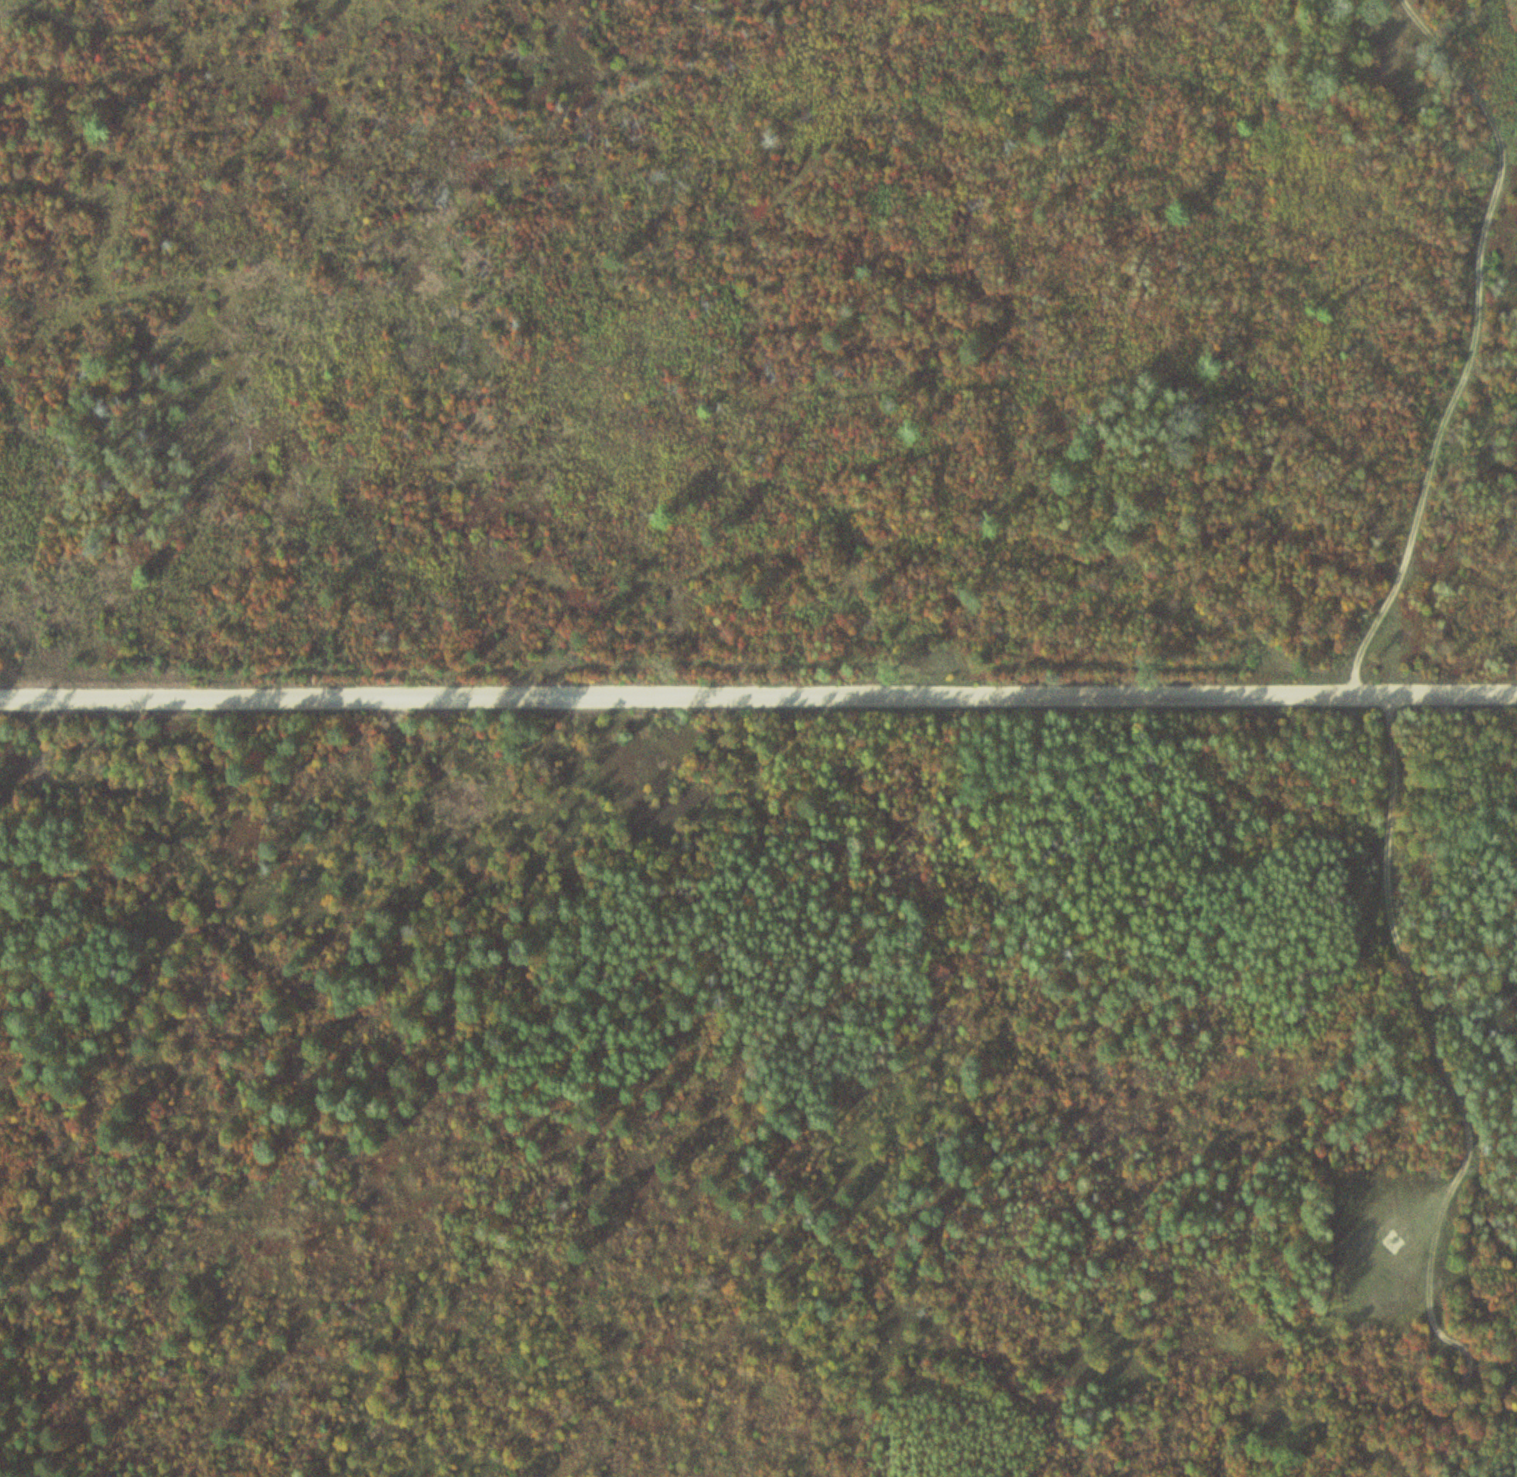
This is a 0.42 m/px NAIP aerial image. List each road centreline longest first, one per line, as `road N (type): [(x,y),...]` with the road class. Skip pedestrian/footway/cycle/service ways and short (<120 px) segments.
road 1 (residential): [(1516,693),(0,694)]
road 2 (track): [(1387,694),(1385,879),(1404,963),(1461,1110),(1468,1151),(1439,1225),(1431,1323),(1467,1354),(1441,1455),(1427,1476)]
road 3 (track): [(1350,694),(1404,541),(1506,150),(1414,0)]

